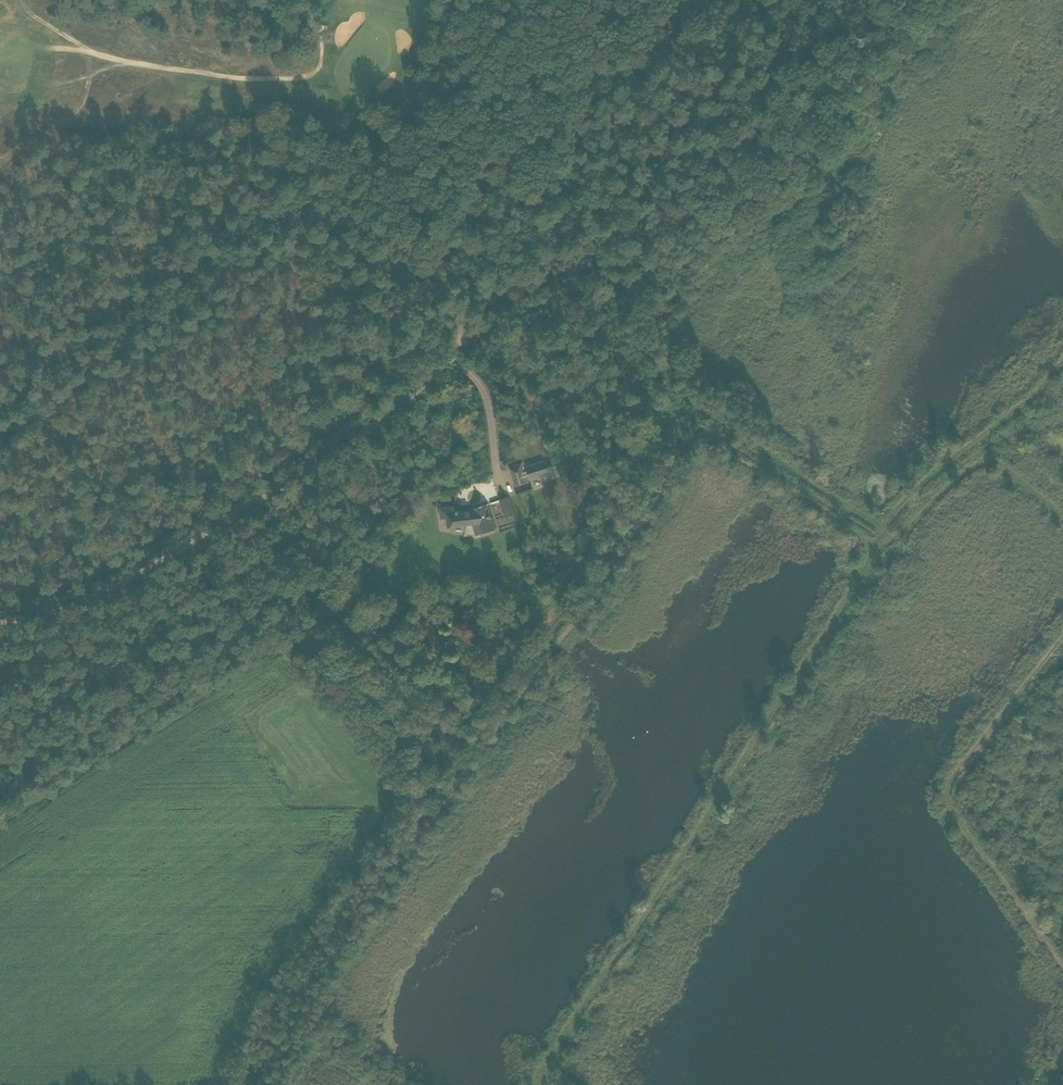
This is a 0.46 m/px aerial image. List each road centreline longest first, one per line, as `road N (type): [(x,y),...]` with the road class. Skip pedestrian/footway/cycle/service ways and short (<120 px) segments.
road 1 (track): [(0,624),(83,603),(254,510),(366,437),(449,368),(465,369),(482,399),(496,483)]
road 2 (track): [(316,0),(322,64),(313,78),(261,79),(104,58),(20,0)]

